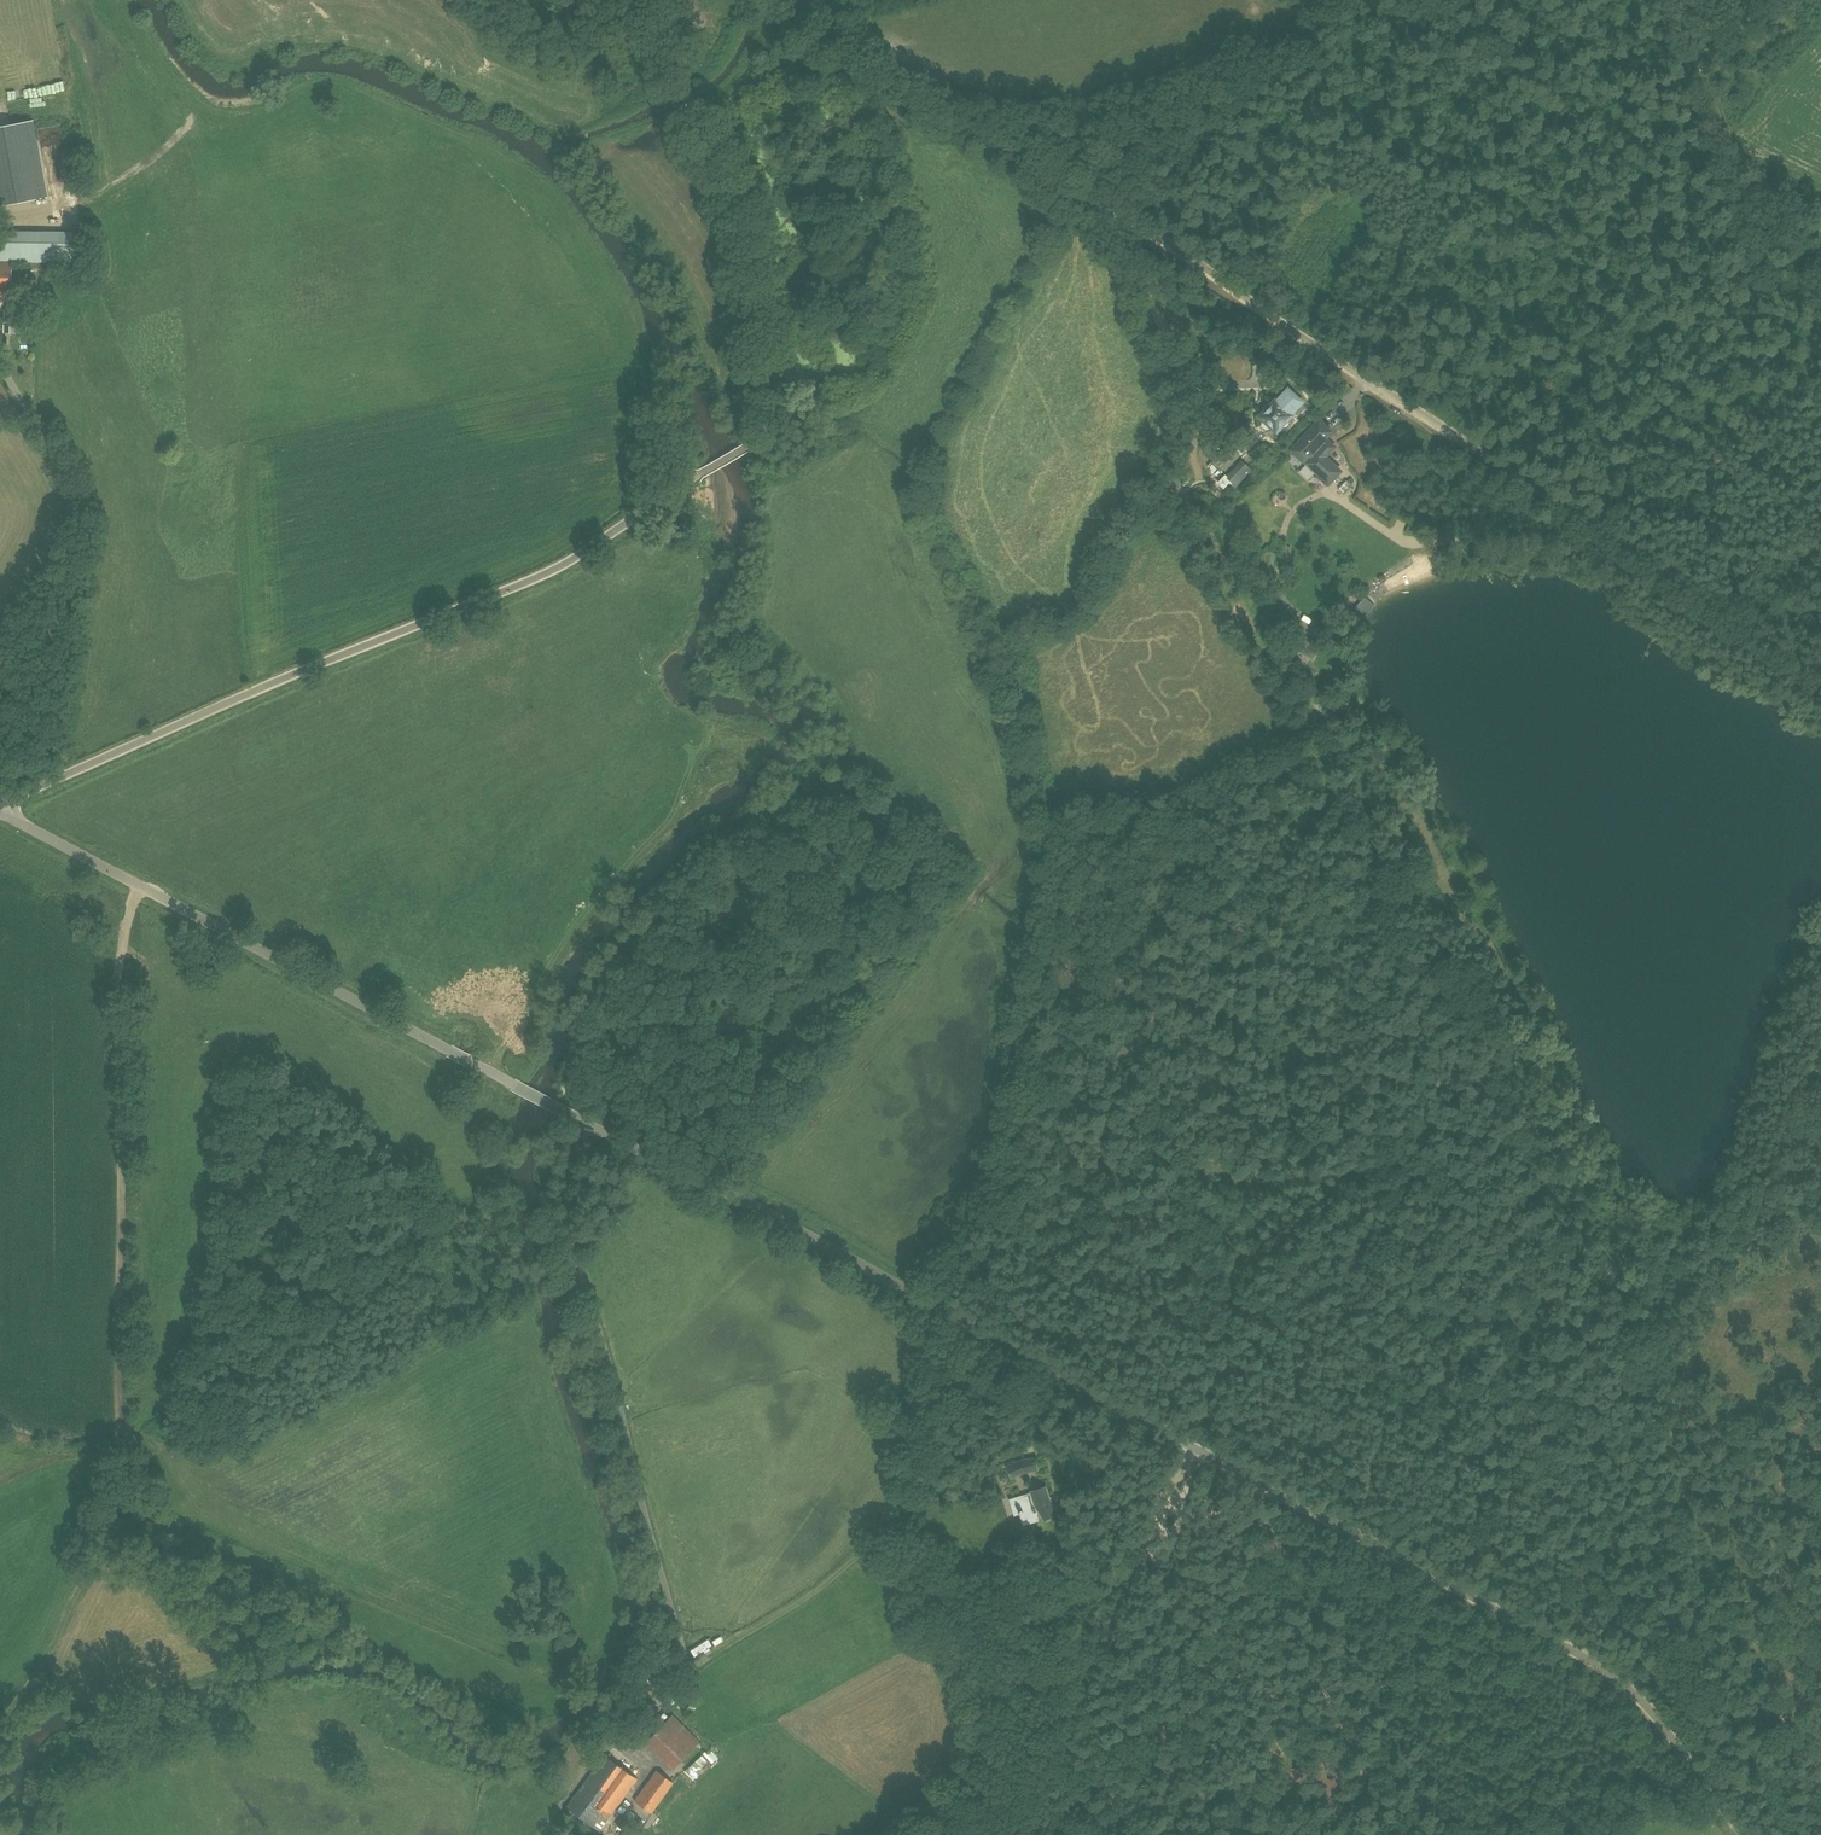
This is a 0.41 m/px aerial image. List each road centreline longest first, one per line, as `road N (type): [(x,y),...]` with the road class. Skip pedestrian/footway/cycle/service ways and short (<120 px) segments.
road 1 (unclassified): [(1741,1834),(1626,1685),(1550,1638),(589,1124)]
road 2 (unclassified): [(0,802),(573,553),(759,434),(770,399),(750,321),(741,233),(684,87),(662,0)]
road 3 (unclassified): [(1820,676),(1086,198),(752,0)]
road 4 (track): [(139,885),(125,934),(120,1421),(141,1465),(34,1682)]
road 5 (unclassified): [(589,1124),(0,804)]
road 6 (unclassified): [(679,1671),(650,1516),(566,1217),(574,1158),(589,1124)]
road 7 (track): [(1192,1446),(1074,1719)]
road 8 (track): [(1074,1719),(998,1834)]

